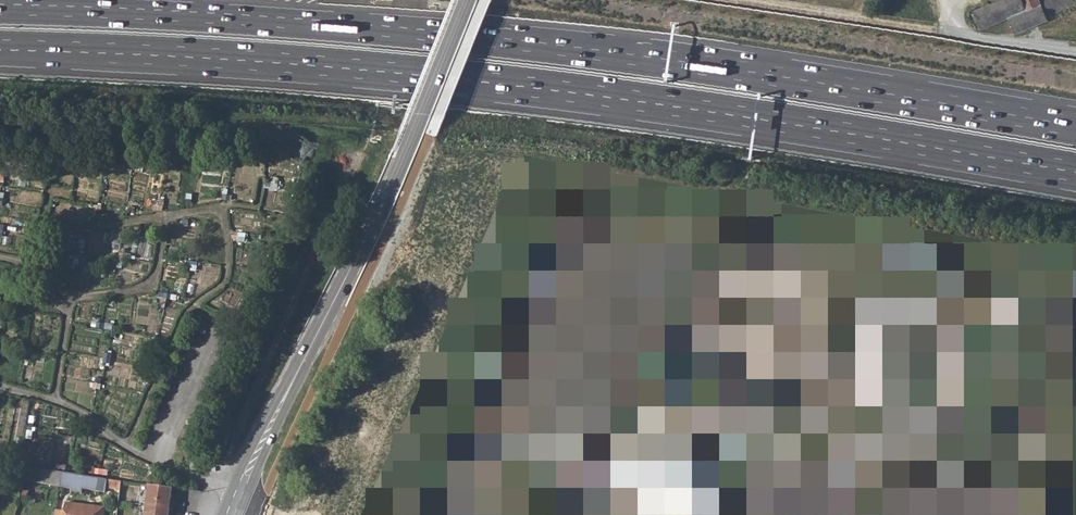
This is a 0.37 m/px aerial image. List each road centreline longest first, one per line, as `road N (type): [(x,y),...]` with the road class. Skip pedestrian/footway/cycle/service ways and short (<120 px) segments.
road 1 (motorway): [(0,39),(482,70),(1075,163)]
road 2 (motorway): [(1075,136),(484,47),(0,15)]
road 3 (tertiary): [(469,0),(420,126),(231,514)]

